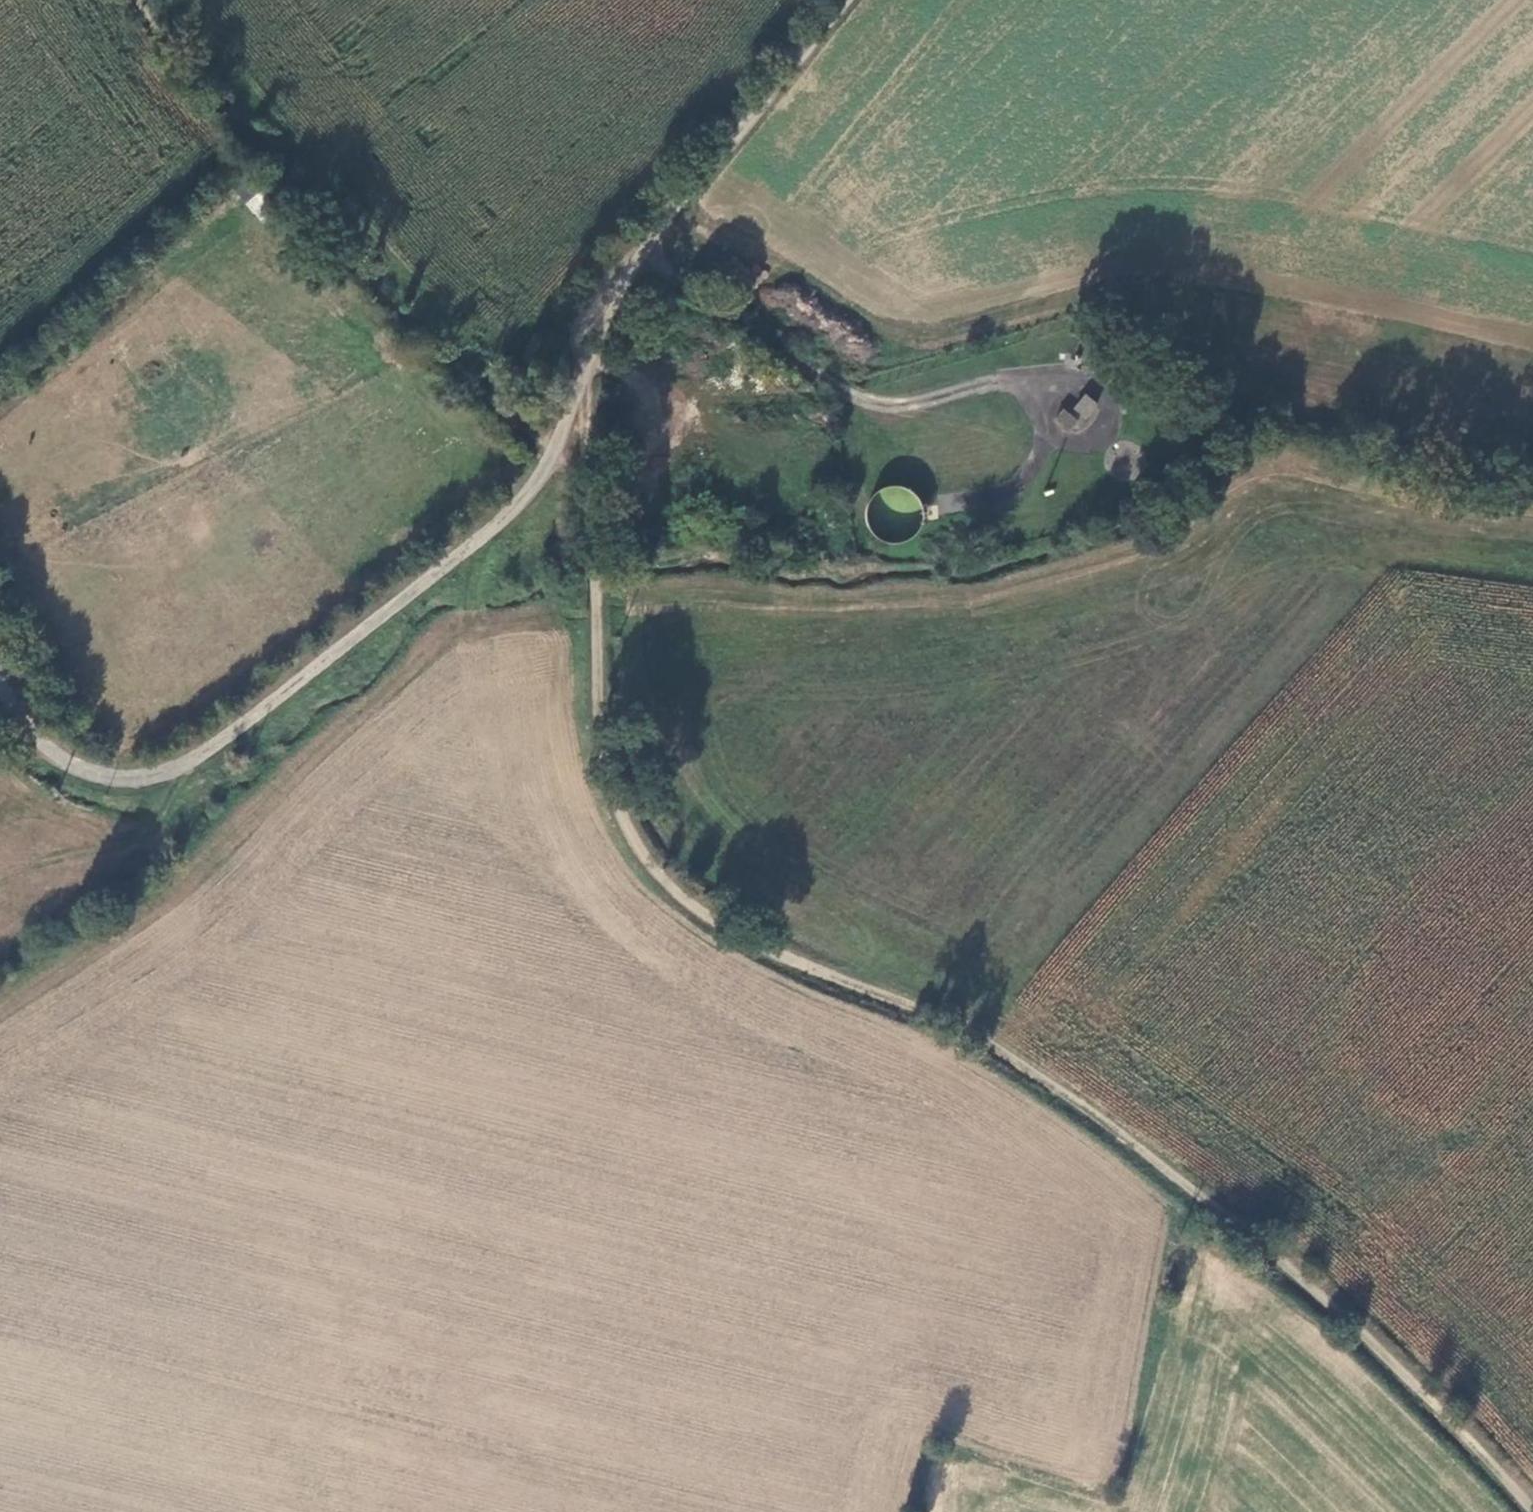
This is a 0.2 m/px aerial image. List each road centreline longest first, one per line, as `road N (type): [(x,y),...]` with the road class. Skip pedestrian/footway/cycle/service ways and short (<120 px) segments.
road 1 (track): [(137,0),(253,154),(433,340),(555,456),(592,470),(598,722),(625,825),(667,883),(748,941),(942,1018),(1067,1093),(1246,1233),(1417,1386),(1532,1508)]
road 2 (unclassified): [(841,0),(669,219),(604,320),(533,496),(167,775),(94,779),(21,726),(0,687)]

